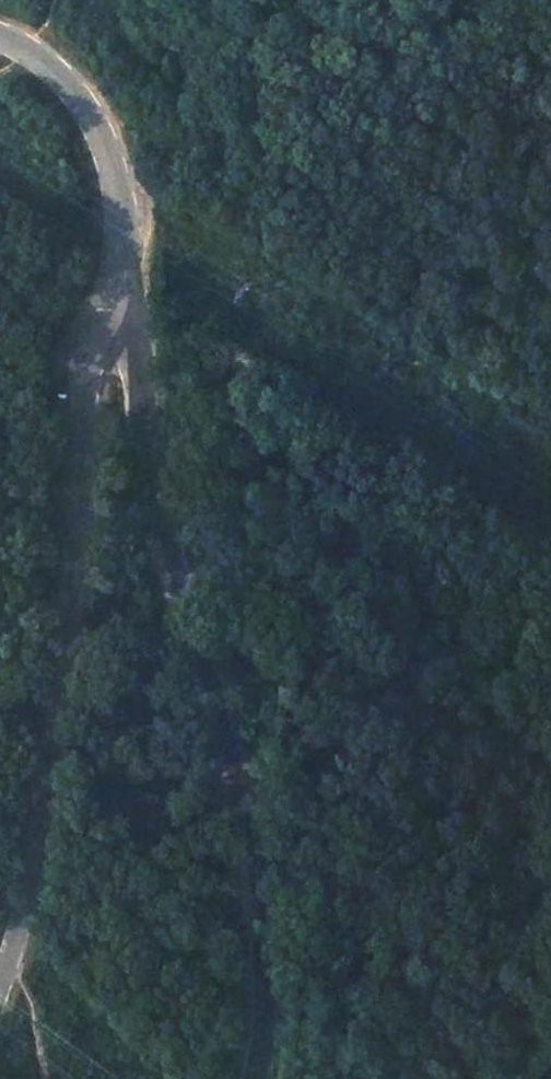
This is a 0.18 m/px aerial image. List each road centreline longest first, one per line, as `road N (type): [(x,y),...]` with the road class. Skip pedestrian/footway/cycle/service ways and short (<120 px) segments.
road 1 (tertiary): [(119,306),(150,484),(199,644),(246,849),(264,987),(255,1078)]
road 2 (unclassified): [(0,981),(46,822),(83,377),(119,306)]
road 3 (tertiary): [(119,306),(120,204),(104,141),(80,99),(25,49),(0,39)]
road 4 (track): [(311,0),(164,189),(120,204)]

